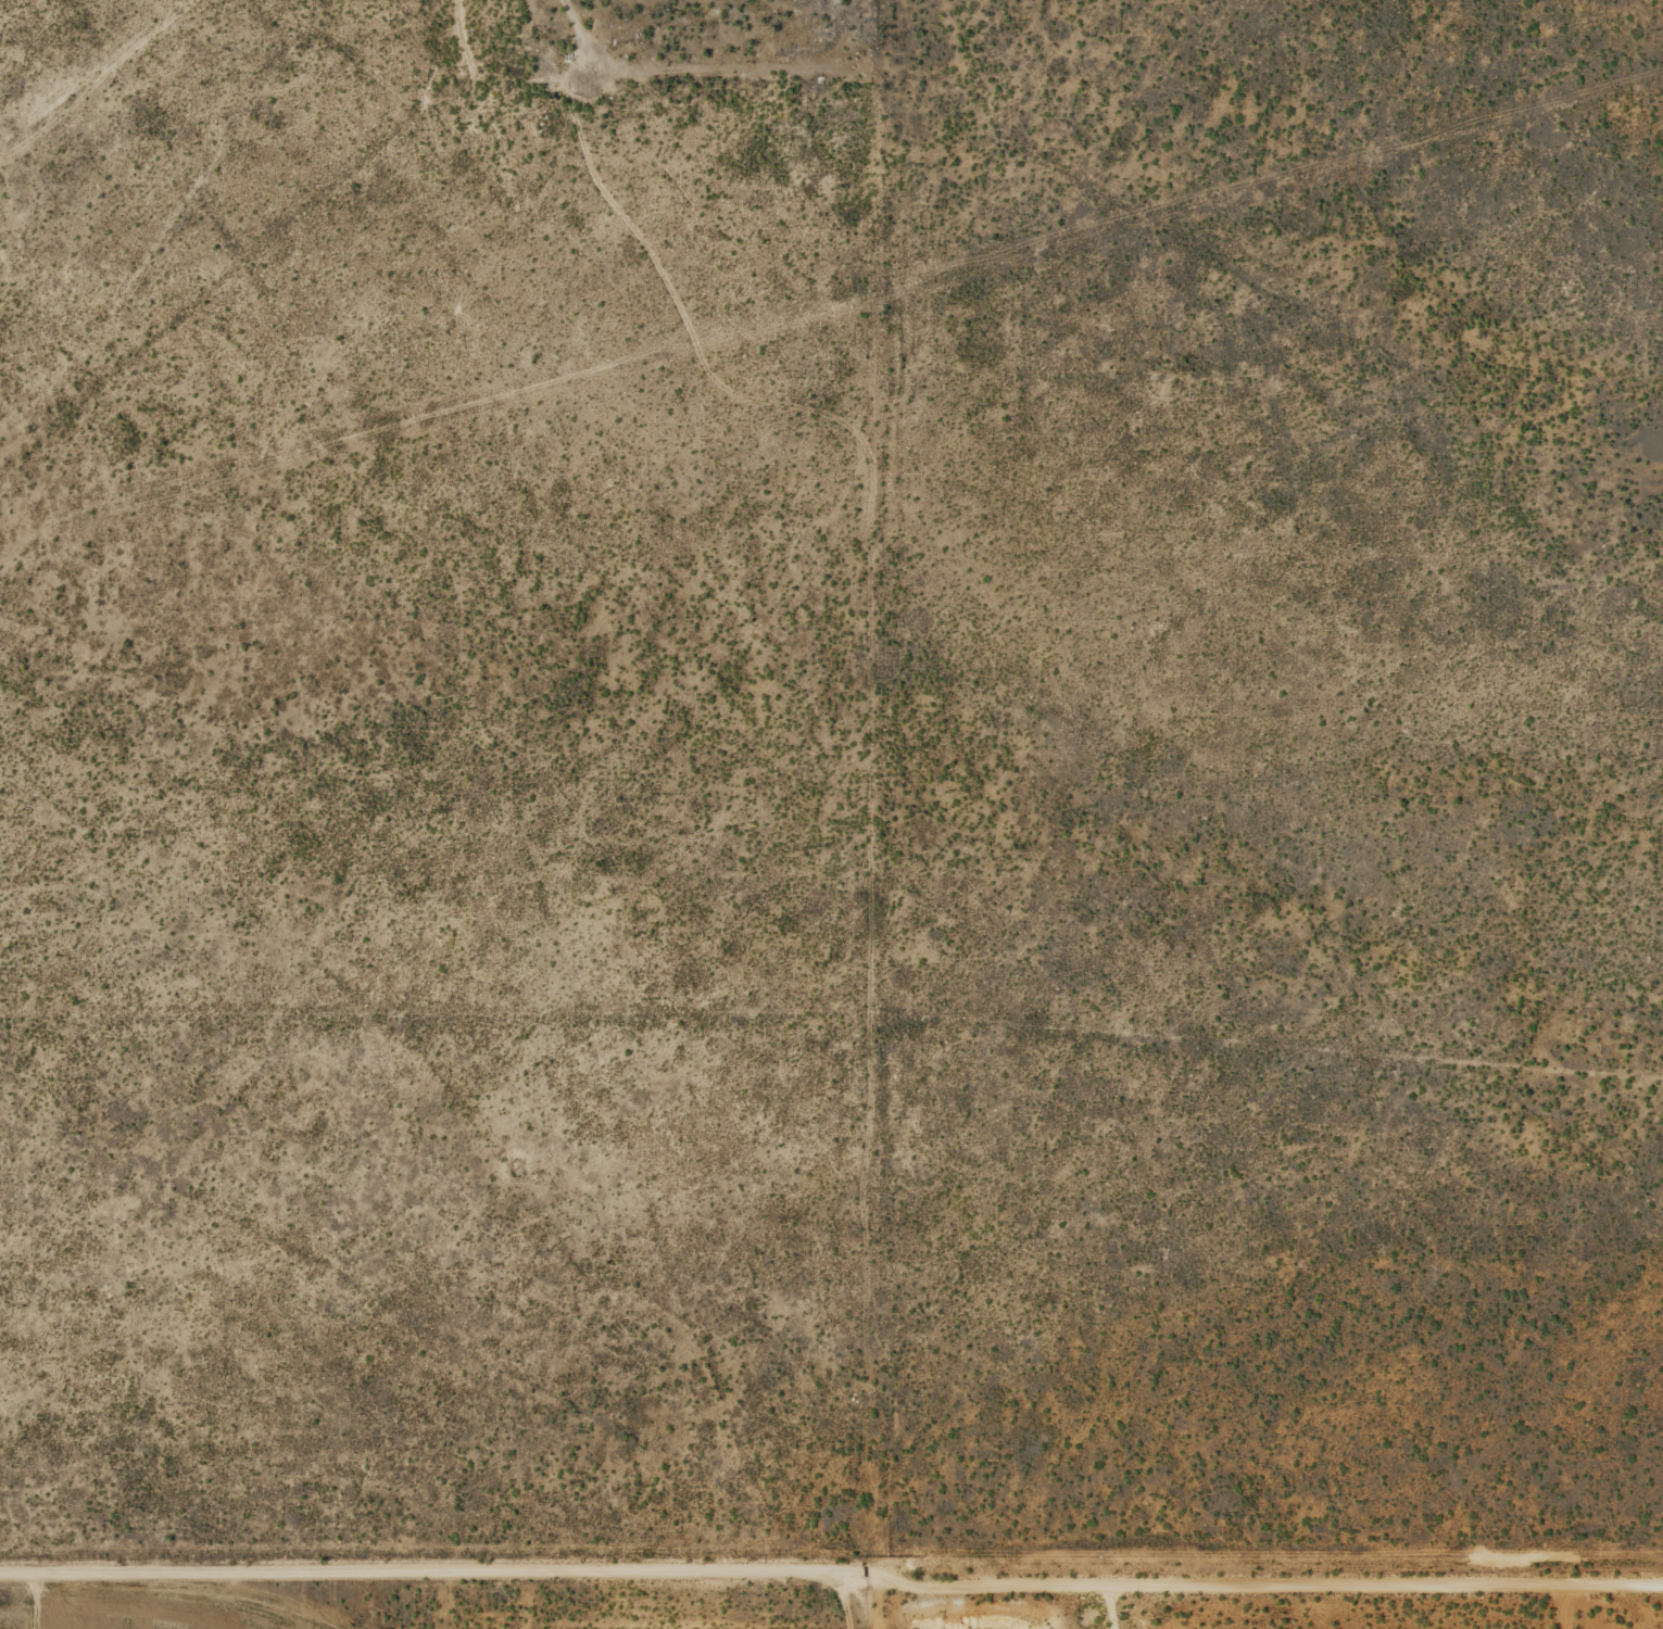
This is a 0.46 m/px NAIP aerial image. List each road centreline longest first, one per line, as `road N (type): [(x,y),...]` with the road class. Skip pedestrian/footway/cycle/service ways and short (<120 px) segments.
road 1 (track): [(1662,1573),(1555,1595),(953,1573),(881,1562),(0,1574)]

